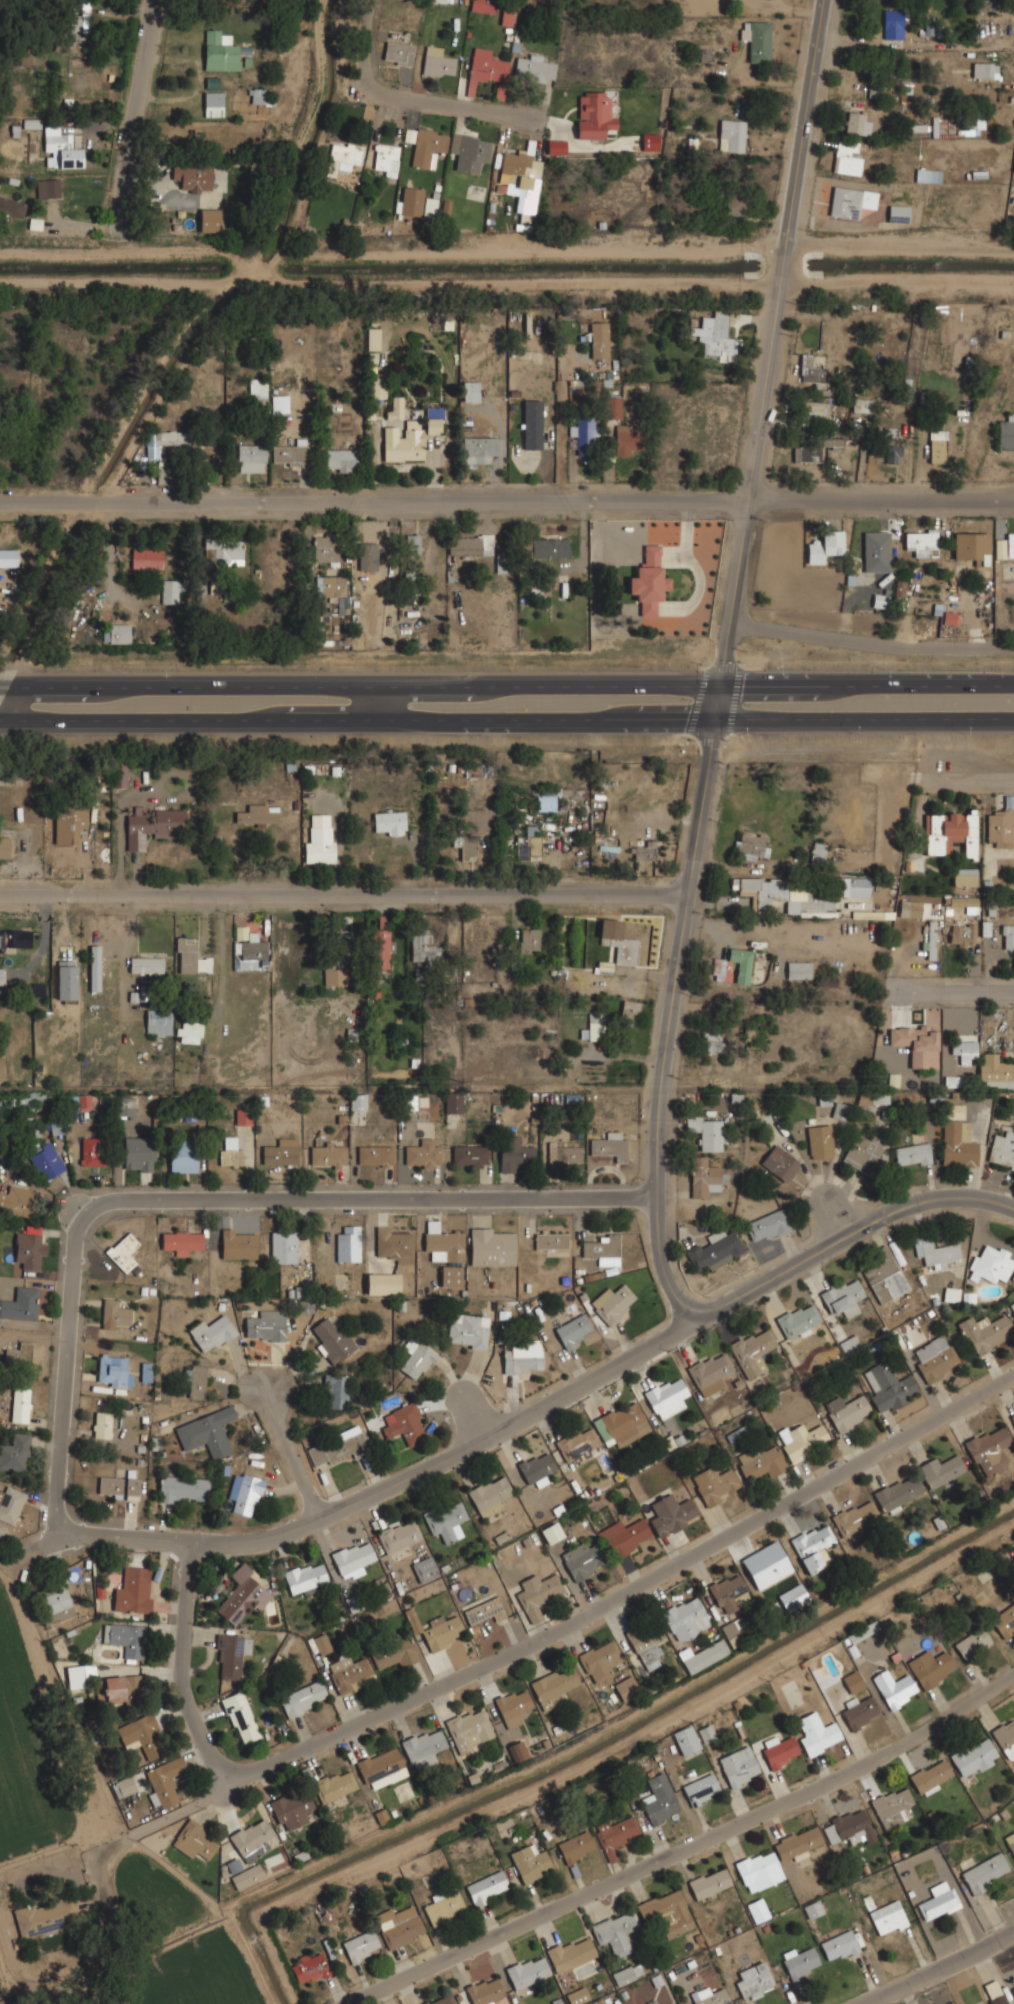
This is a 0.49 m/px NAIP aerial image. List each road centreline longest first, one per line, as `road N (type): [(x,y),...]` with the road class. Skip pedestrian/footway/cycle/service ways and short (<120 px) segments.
road 1 (residential): [(822,0),(660,1084),(659,1246),(689,1326)]
road 2 (residential): [(1013,1209),(936,1197),(866,1226),(472,1445),(285,1532),(138,1537),(65,1521),(31,1544)]
road 3 (residential): [(1013,498),(0,505)]
road 4 (residential): [(1013,1374),(587,1617),(249,1773)]
road 5 (residential): [(1013,1674),(887,1750),(352,2003)]
road 6 (primary): [(717,682),(0,685)]
road 7 (primary): [(0,720),(710,720)]
road 8 (residential): [(688,892),(0,895)]
road 9 (residential): [(656,1199),(136,1200),(98,1210),(82,1237)]
road 10 (residential): [(249,1773),(134,1832),(101,1858),(102,1905),(123,1989),(112,2003)]
road 11 (primary): [(710,720),(1013,719)]
road 12 (primary): [(1013,683),(717,682)]
road 13 (residential): [(82,1237),(73,1265),(58,1494),(65,1521)]
road 14 (residential): [(188,1538),(181,1685),(215,1763),(249,1773)]
road 15 (residential): [(525,122),(370,91),(377,0)]
road 16 (residential): [(156,0),(123,229)]
road 17 (residential): [(1013,1932),(863,2003)]
road 18 (residential): [(321,1518),(261,1386)]

